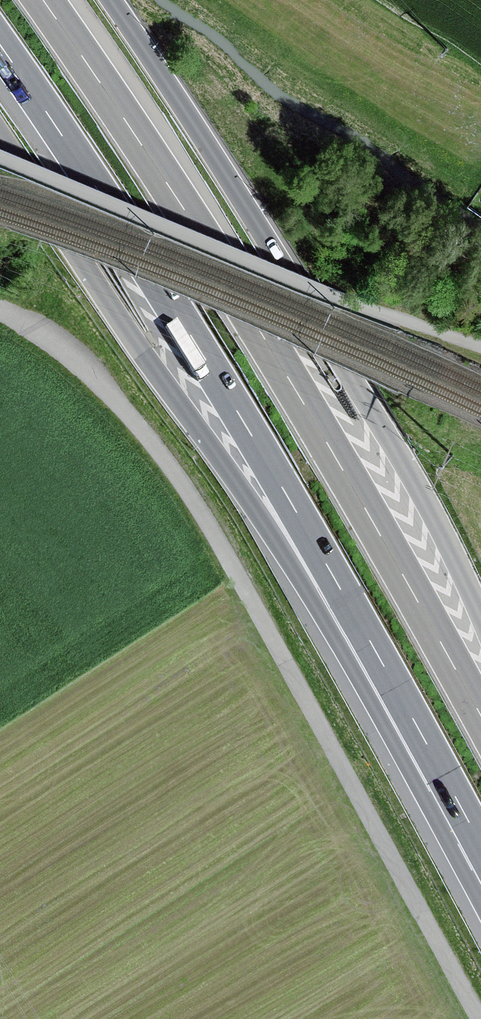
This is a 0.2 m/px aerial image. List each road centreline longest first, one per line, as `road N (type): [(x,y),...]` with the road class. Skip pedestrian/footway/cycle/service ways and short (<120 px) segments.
road 1 (motorway): [(0,48),(278,480),(470,828)]
road 2 (track): [(0,311),(93,377),(165,456),(480,1012)]
road 3 (motorway): [(480,719),(328,445),(172,190),(41,0)]
road 4 (motorway): [(0,139),(263,520),(407,773),(470,828)]
road 5 (motorway): [(480,620),(419,484),(265,229),(111,0)]
road 6 (track): [(0,158),(480,347)]

